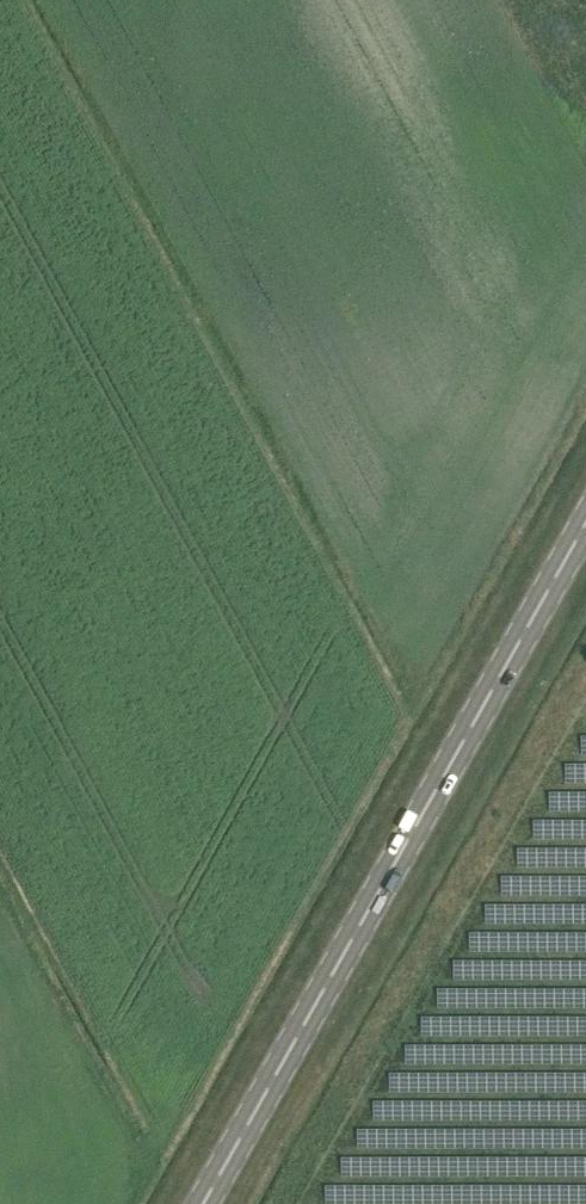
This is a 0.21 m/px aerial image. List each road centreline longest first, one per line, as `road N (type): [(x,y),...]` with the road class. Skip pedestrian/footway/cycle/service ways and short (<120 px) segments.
road 1 (primary): [(204,1203),(585,527)]

